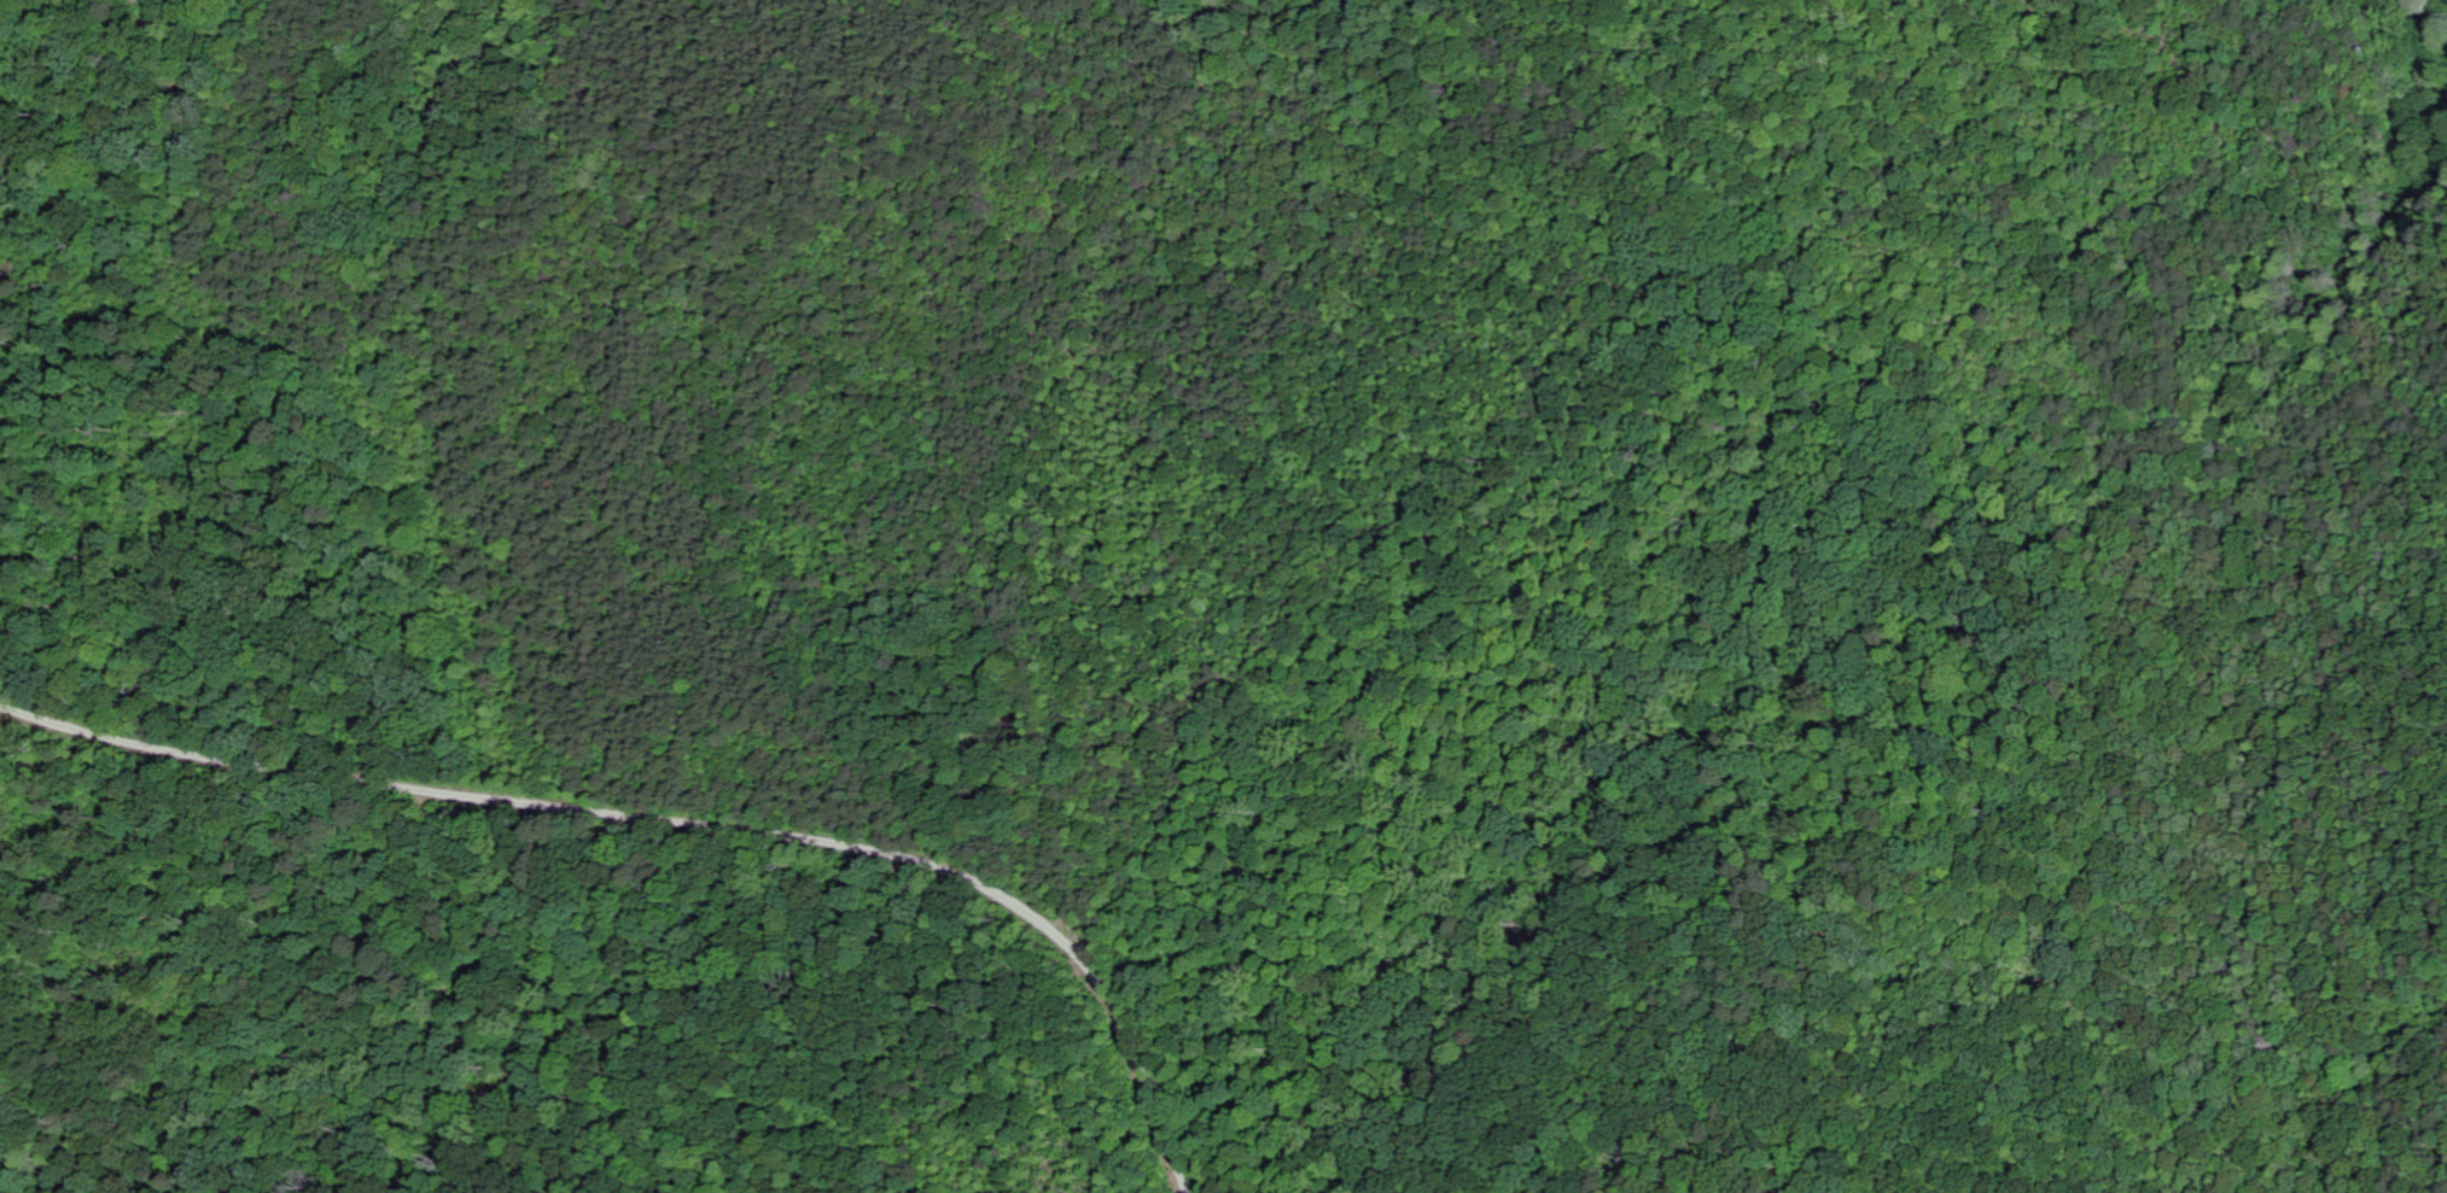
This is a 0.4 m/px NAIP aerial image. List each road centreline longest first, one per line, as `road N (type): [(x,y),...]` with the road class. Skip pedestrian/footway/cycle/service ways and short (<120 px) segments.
road 1 (residential): [(1180,1192),(1140,1070),(1105,999),(1054,936),(966,878),(750,829),(458,797),(262,766),(42,723),(0,707)]

